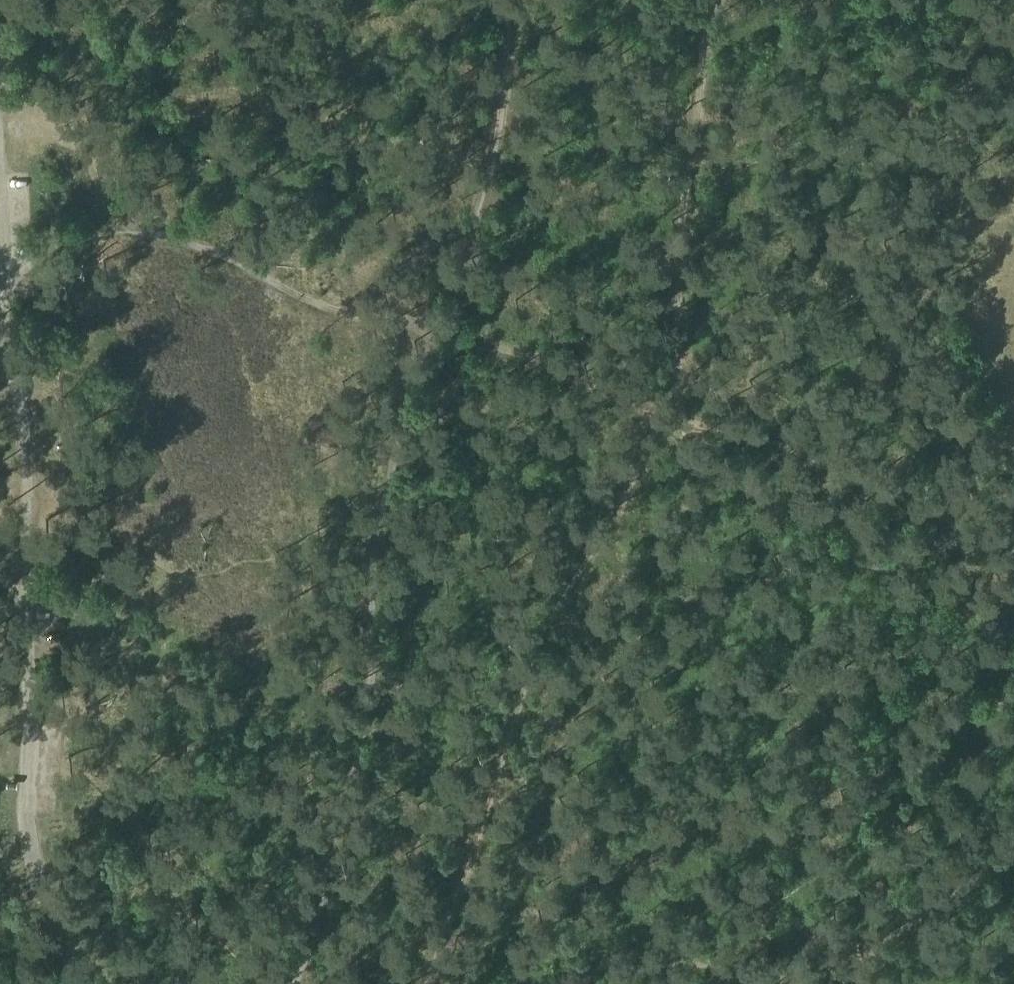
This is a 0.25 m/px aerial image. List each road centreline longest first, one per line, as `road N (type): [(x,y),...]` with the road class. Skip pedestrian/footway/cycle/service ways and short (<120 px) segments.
road 1 (track): [(294,983),(363,722),(377,559),(420,369),(446,329),(508,0)]
road 2 (track): [(649,413),(795,451),(1013,556)]

